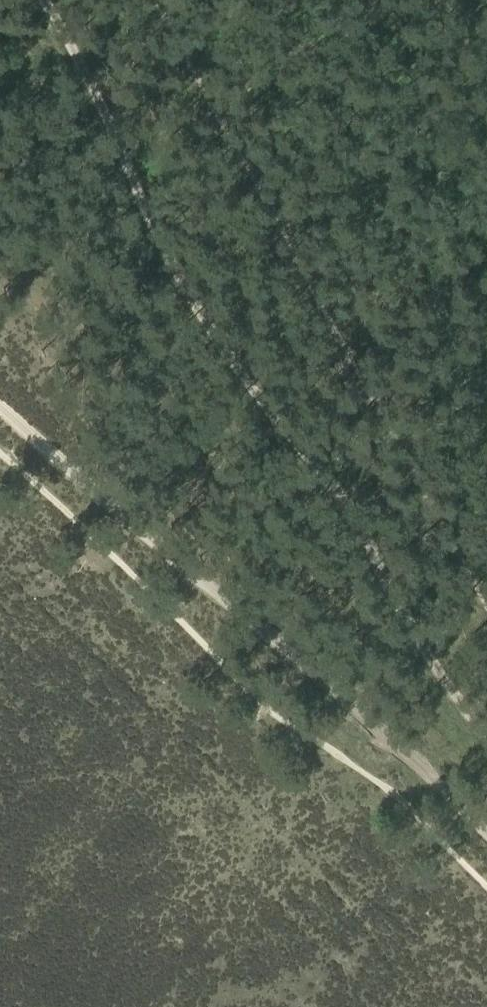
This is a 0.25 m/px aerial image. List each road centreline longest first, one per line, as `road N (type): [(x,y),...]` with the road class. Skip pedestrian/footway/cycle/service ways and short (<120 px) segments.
road 1 (track): [(42,0),(151,232),(205,322),(486,737)]
road 2 (track): [(0,408),(486,832)]

